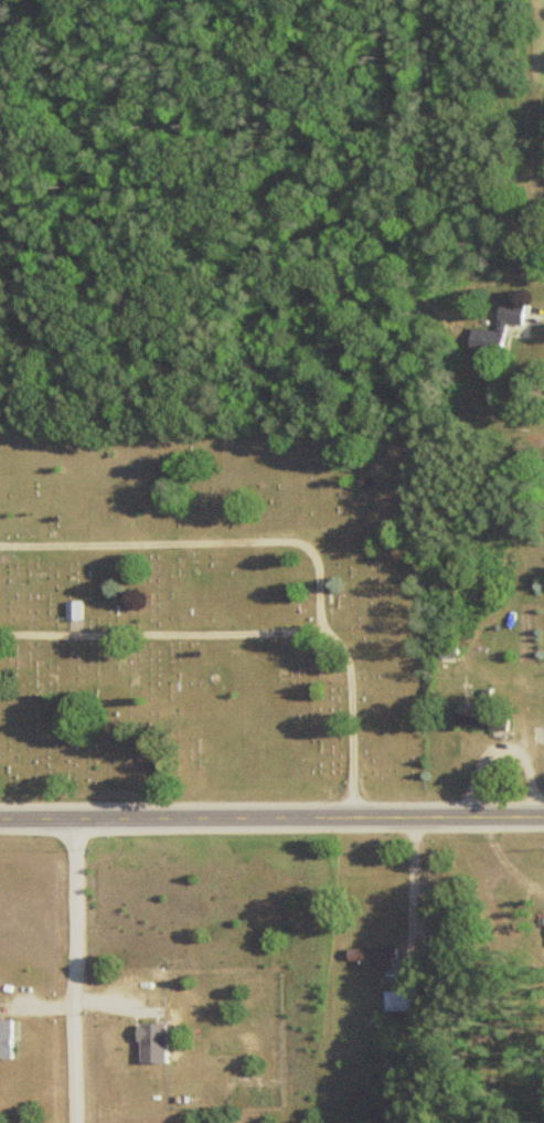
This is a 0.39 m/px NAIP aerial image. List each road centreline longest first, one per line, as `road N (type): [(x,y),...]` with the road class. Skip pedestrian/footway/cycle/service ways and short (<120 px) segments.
road 1 (tertiary): [(543,819),(0,821)]
road 2 (residential): [(77,820),(78,1122)]

